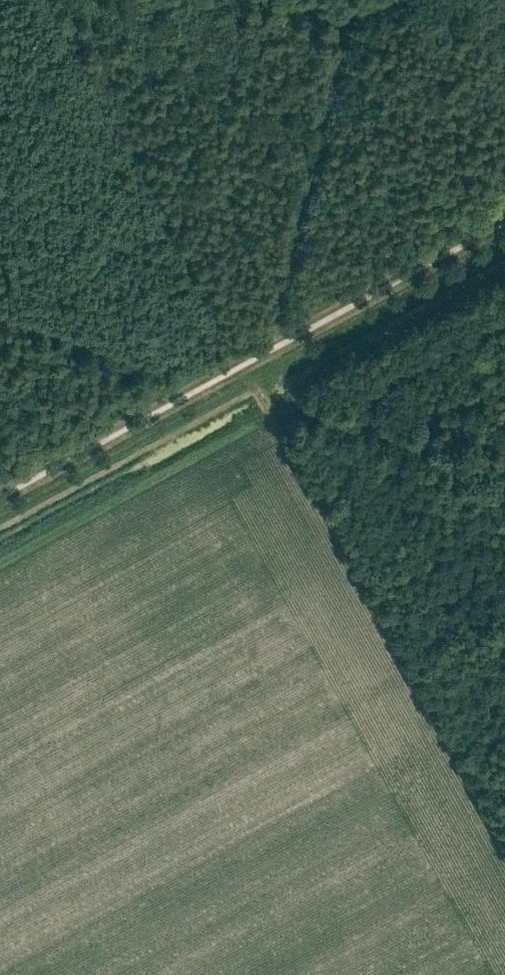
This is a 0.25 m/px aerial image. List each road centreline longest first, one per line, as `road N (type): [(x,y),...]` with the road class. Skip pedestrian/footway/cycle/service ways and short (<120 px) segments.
road 1 (track): [(44,0),(274,414),(297,410),(504,481)]
road 2 (track): [(347,24),(275,349)]
road 3 (track): [(0,304),(221,379)]
road 4 (track): [(266,0),(347,24),(391,0)]

